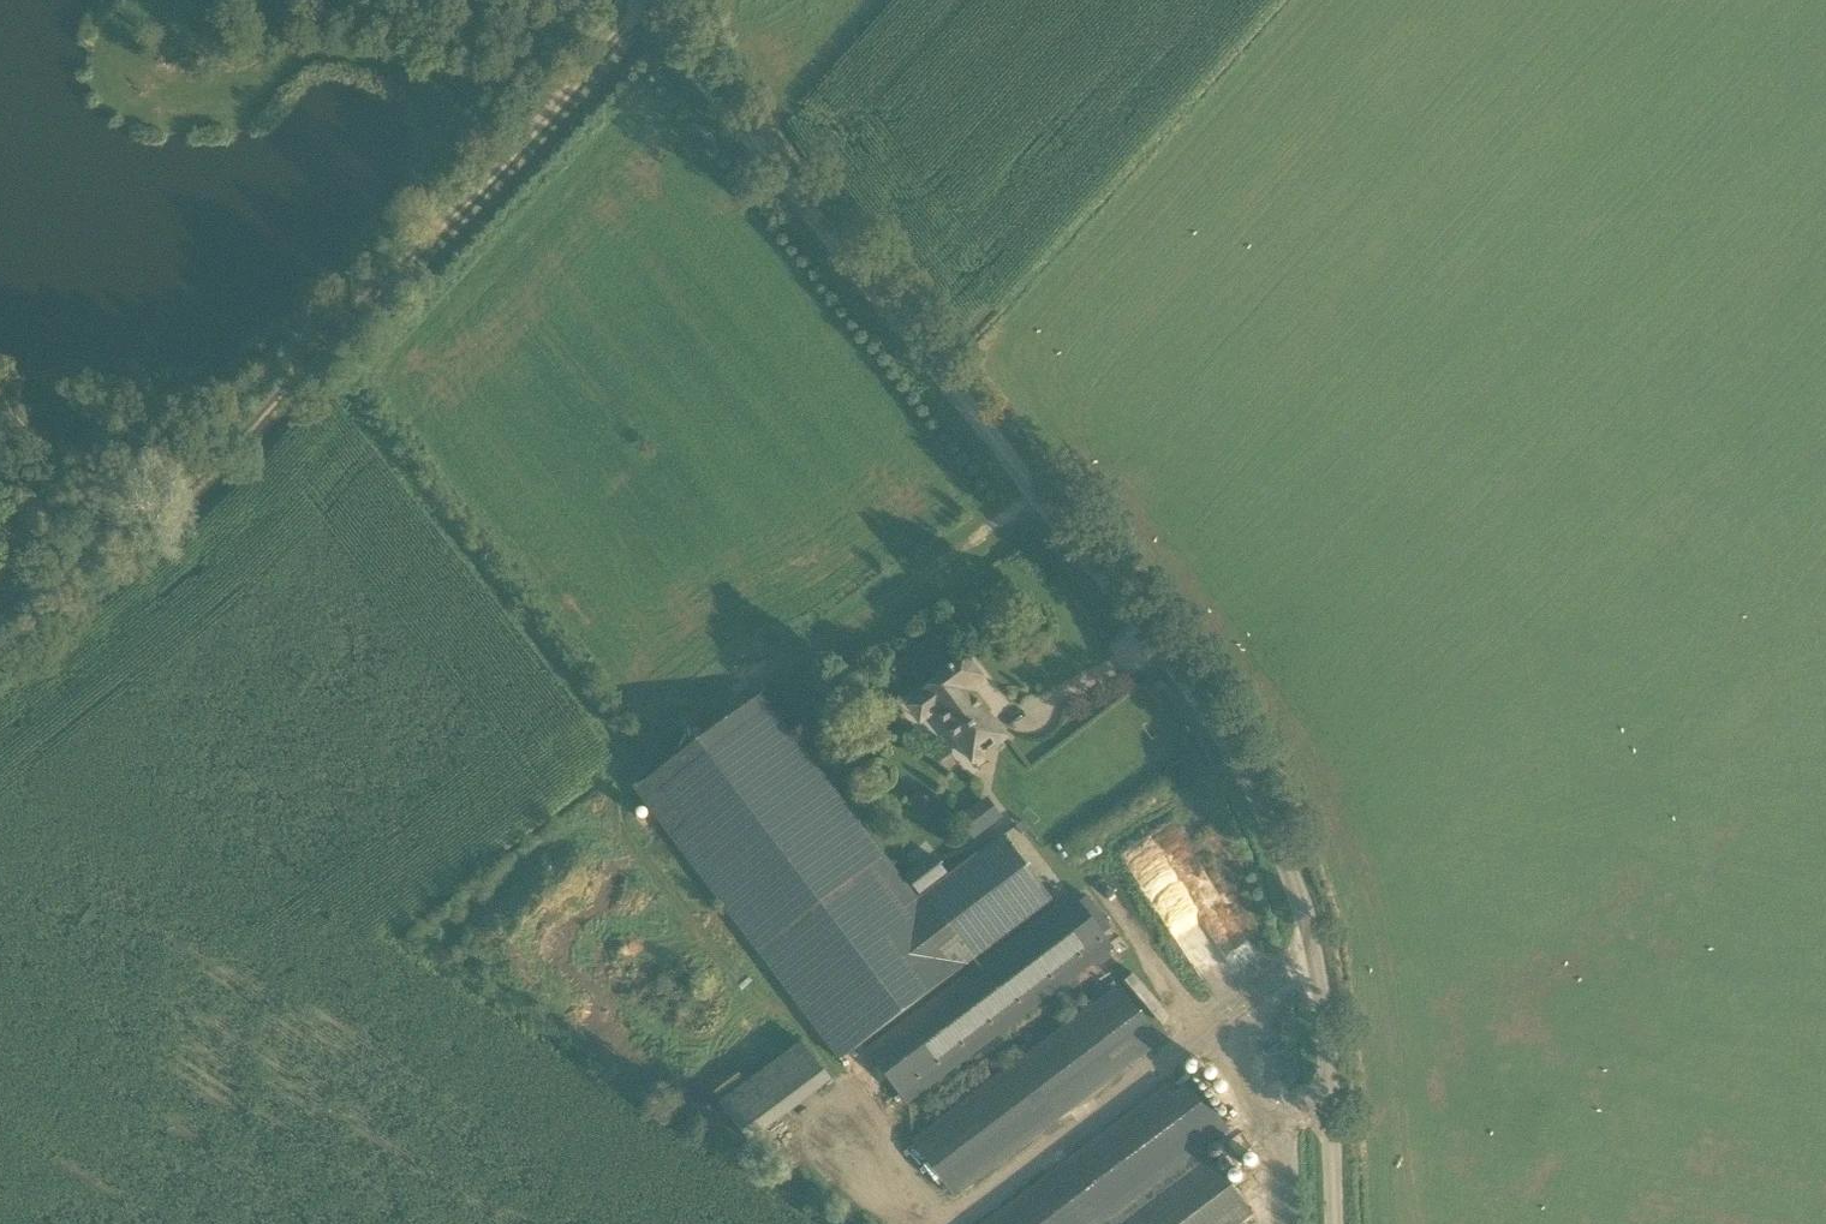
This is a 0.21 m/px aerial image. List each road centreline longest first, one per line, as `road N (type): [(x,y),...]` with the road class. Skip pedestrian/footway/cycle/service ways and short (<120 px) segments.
road 1 (unclassified): [(1334,1223),(1310,946),(1288,867),(1227,743),(638,0)]
road 2 (track): [(644,8),(411,266),(178,505)]

